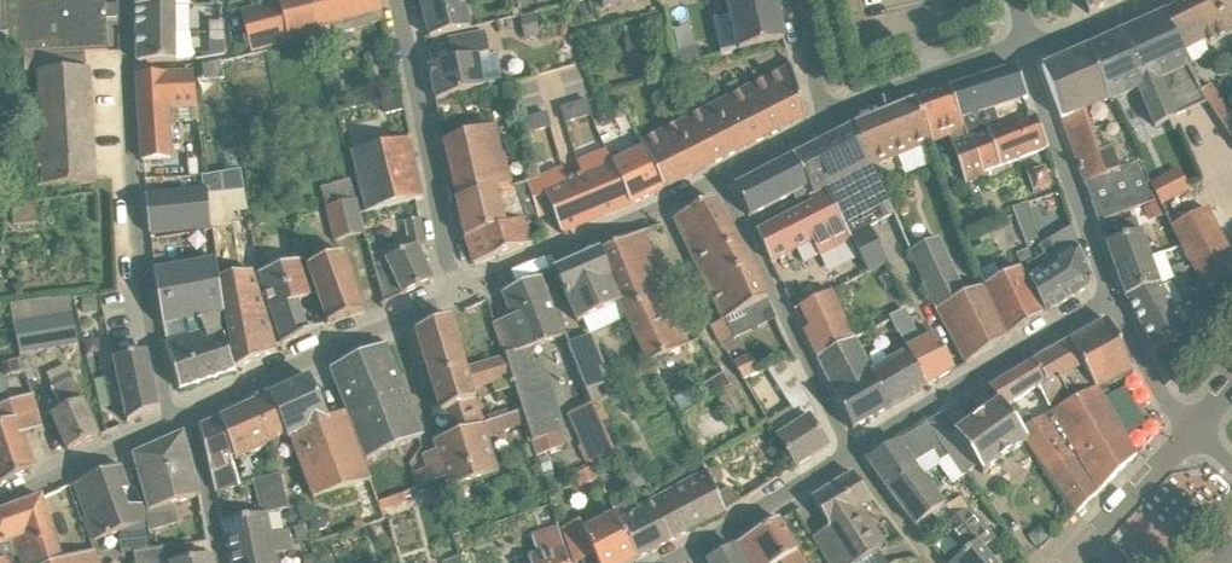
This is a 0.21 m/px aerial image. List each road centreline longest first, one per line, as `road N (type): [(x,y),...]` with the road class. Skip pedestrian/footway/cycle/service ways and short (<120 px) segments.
road 1 (residential): [(170,421),(131,208),(126,0)]
road 2 (residential): [(850,450),(1112,297)]
road 3 (residential): [(850,450),(719,180)]
road 4 (residential): [(455,292),(394,0)]
road 5 (residential): [(192,412),(455,292)]
road 6 (residential): [(455,292),(719,180)]
road 7 (residential): [(1112,297),(1022,44)]
road 8 (residential): [(663,562),(850,450)]
road 9 (residential): [(827,118),(1022,44)]
road 10 (residential): [(0,497),(170,421)]
road 11 (residential): [(1068,562),(1194,431)]
road 12 (residential): [(1194,431),(1167,403),(1112,297)]
road 13 (residential): [(223,562),(192,412)]
road 14 (residential): [(935,562),(850,450)]
road 15 (residential): [(1022,44),(1096,26),(1149,0)]
road 16 (residential): [(719,180),(827,118)]

